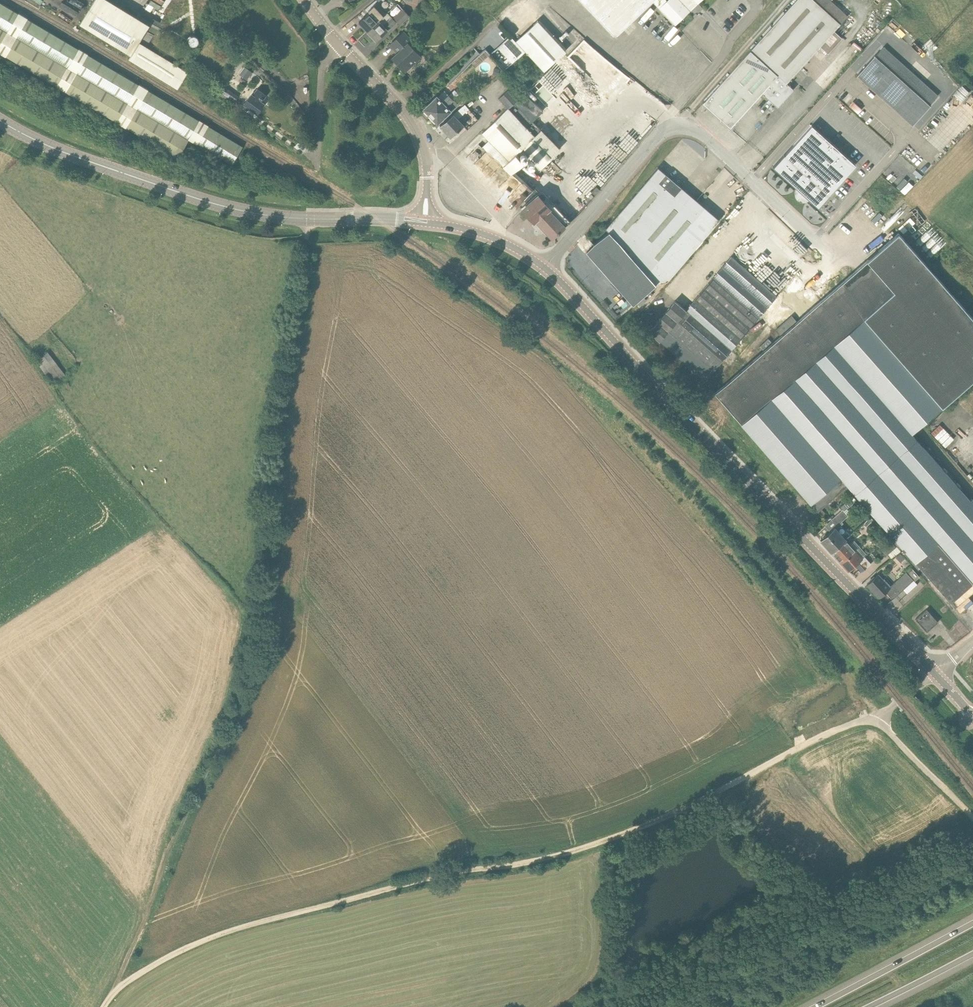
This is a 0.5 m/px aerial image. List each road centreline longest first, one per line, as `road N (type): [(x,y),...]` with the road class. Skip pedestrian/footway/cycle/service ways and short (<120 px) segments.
road 1 (track): [(307,238),(248,669),(115,992)]
road 2 (tertiary): [(934,673),(545,268),(492,238),(424,223)]
road 3 (tertiary): [(424,223),(241,212),(69,155),(0,122)]
road 4 (residential): [(424,223),(427,171),(414,130),(338,46)]
road 5 (primary): [(972,923),(815,1006)]
road 6 (track): [(874,720),(972,818)]
road 7 (residential): [(338,46),(322,68),(317,168)]

